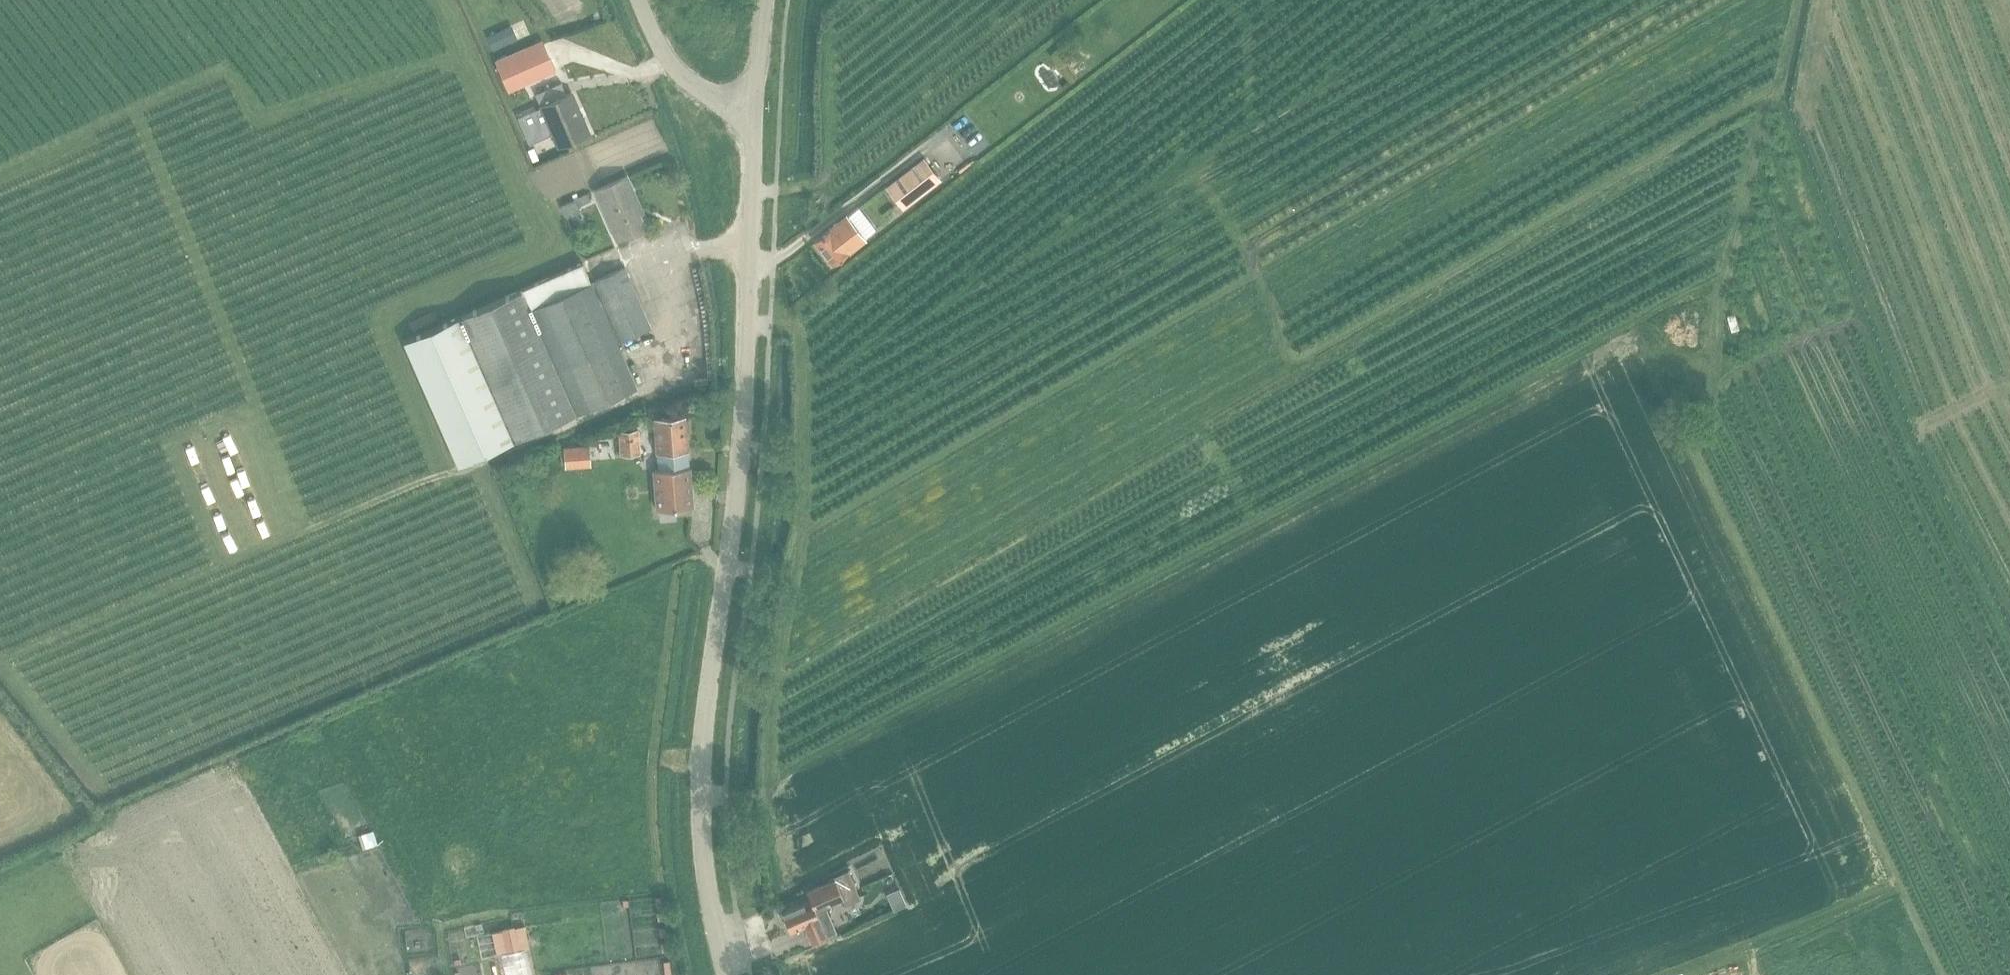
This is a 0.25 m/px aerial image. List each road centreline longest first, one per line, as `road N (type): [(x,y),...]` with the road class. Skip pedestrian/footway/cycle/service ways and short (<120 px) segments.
road 1 (secondary): [(730,974),(706,837),(710,698),(734,549),(755,120)]
road 2 (unclassified): [(641,0),(687,100),(755,120)]
road 3 (secondary): [(755,120),(767,0)]

